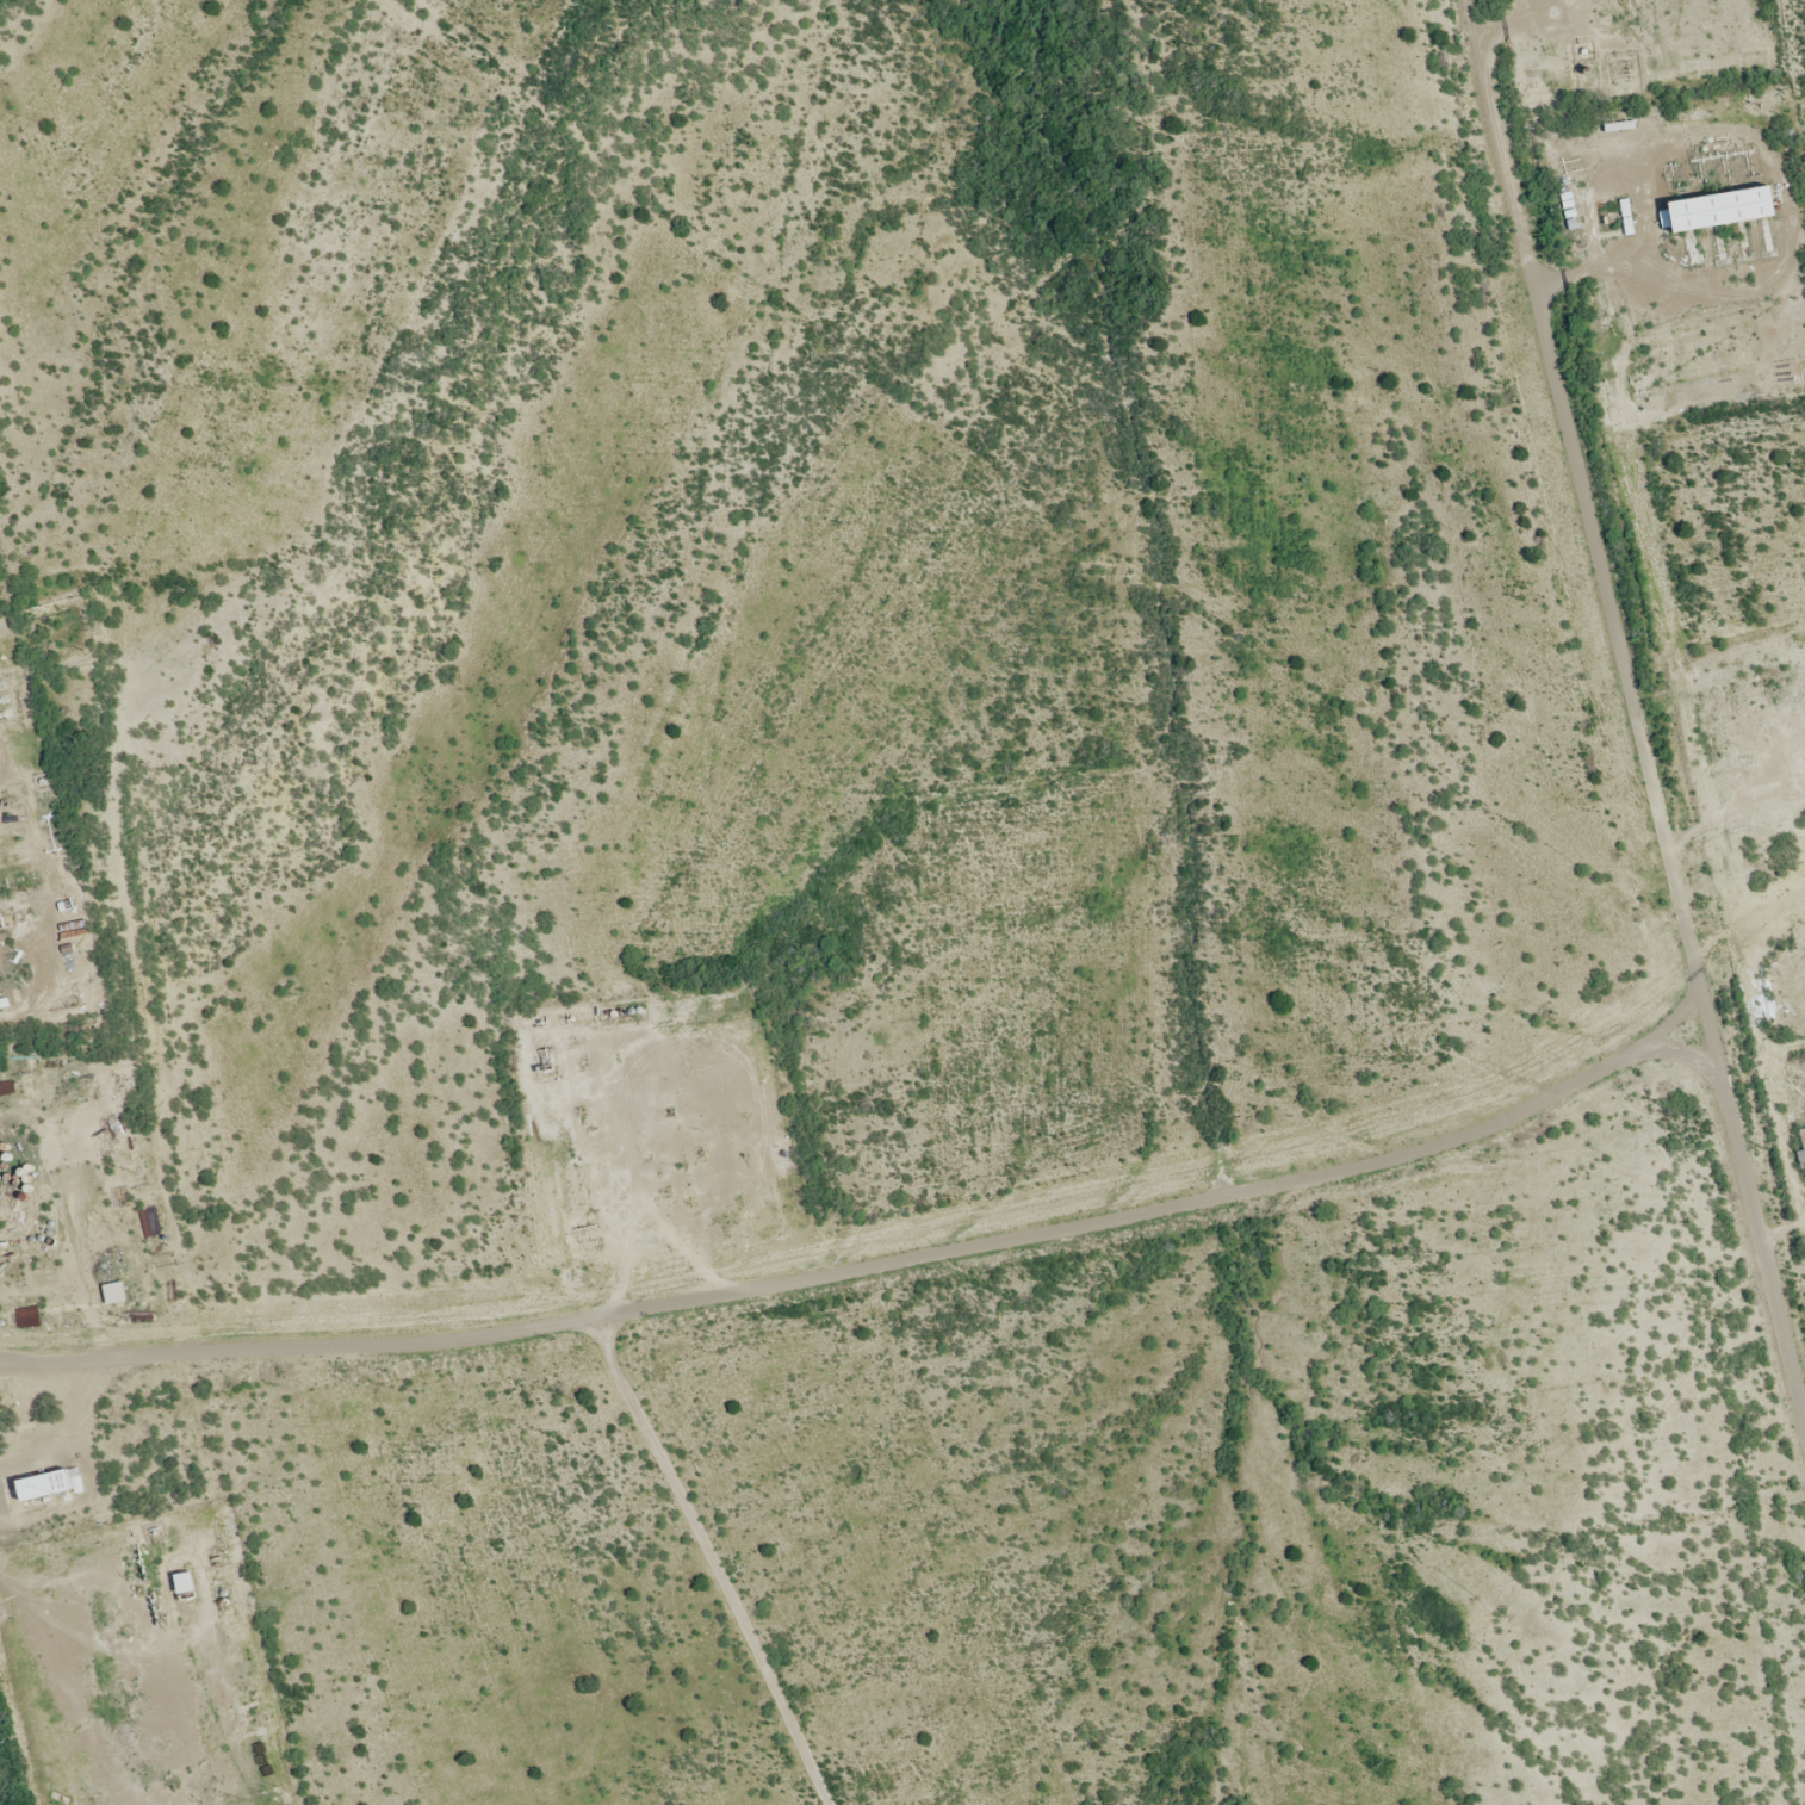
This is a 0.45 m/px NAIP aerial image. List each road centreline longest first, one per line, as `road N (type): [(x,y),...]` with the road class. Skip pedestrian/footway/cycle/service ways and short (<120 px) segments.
road 1 (residential): [(1804,1420),(1464,0)]

